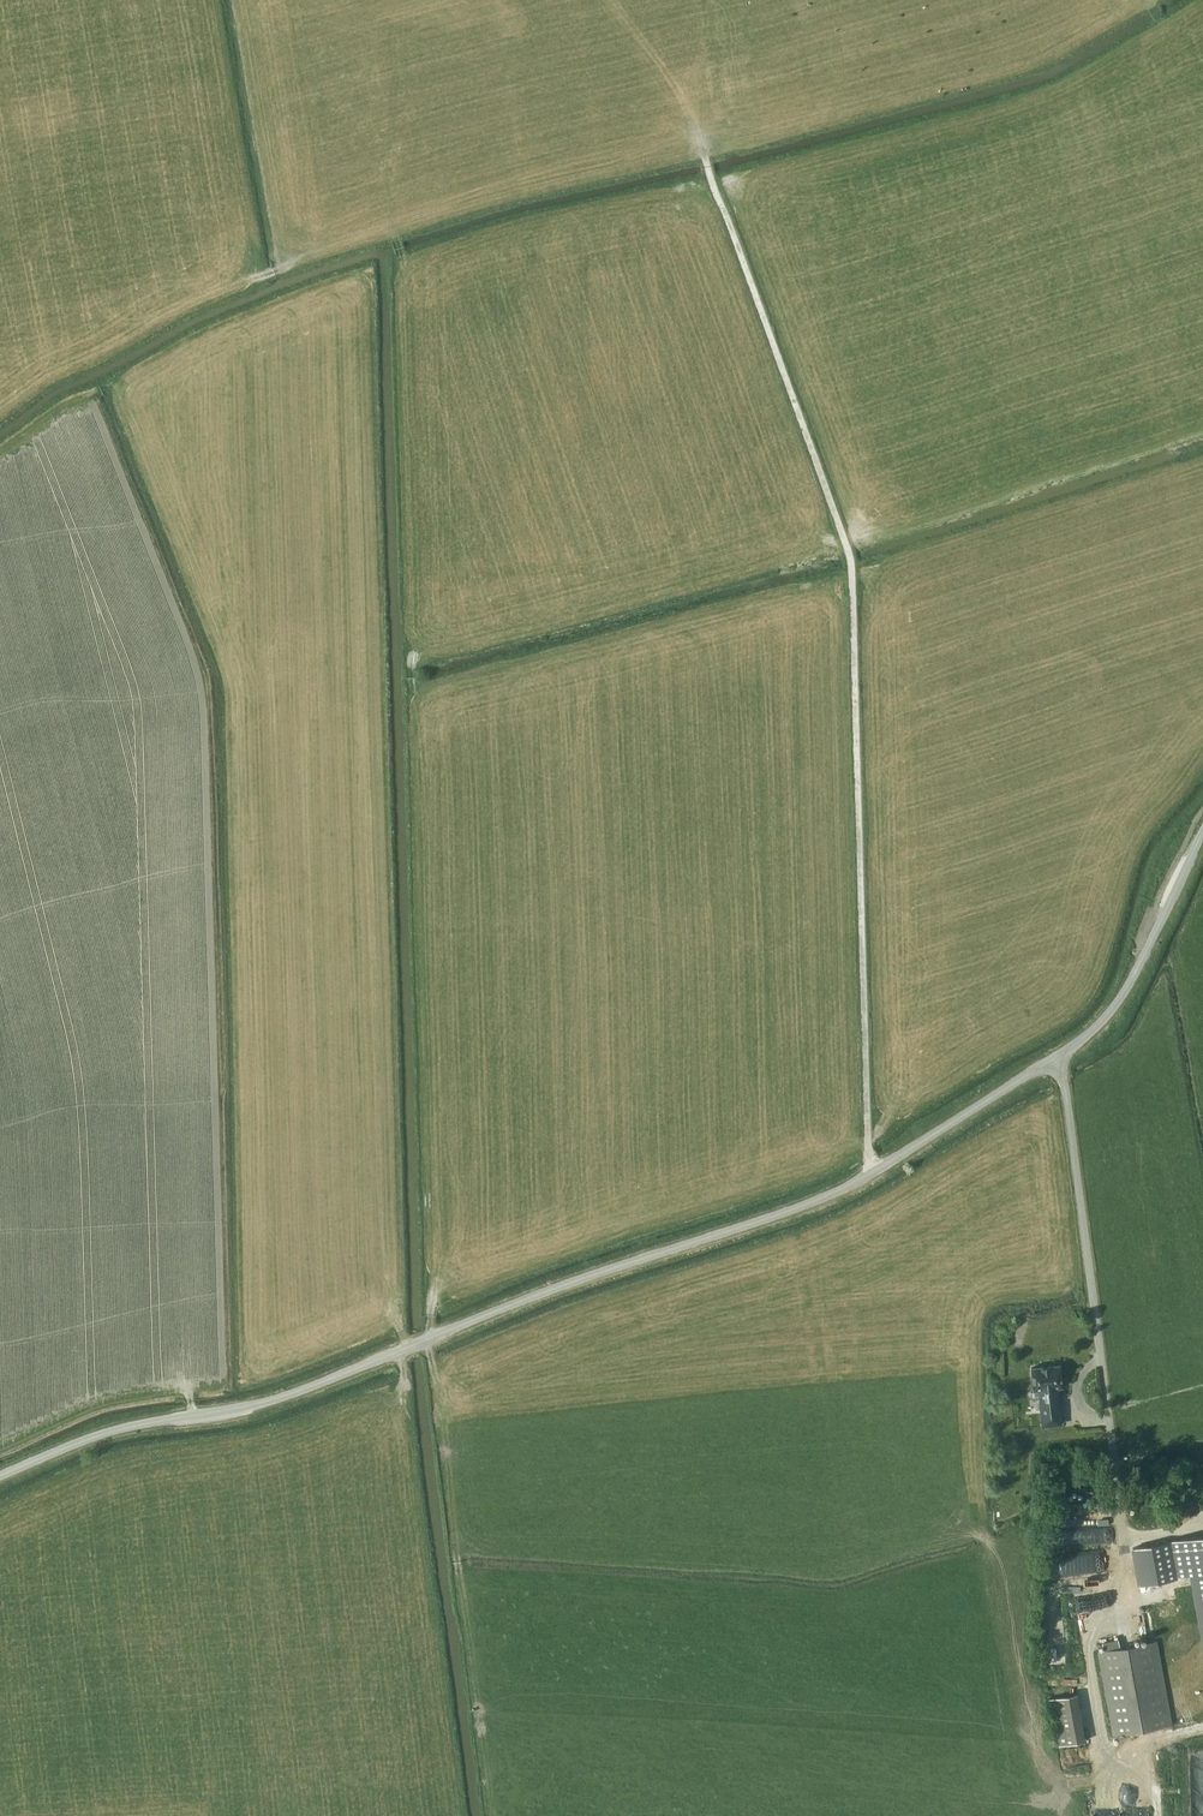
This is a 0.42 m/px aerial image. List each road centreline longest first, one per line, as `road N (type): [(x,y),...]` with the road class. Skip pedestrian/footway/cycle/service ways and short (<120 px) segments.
road 1 (unclassified): [(0,1480),(92,1440),(302,1395),(578,1283),(844,1193),(1095,1030),(1136,973),(1202,832)]

